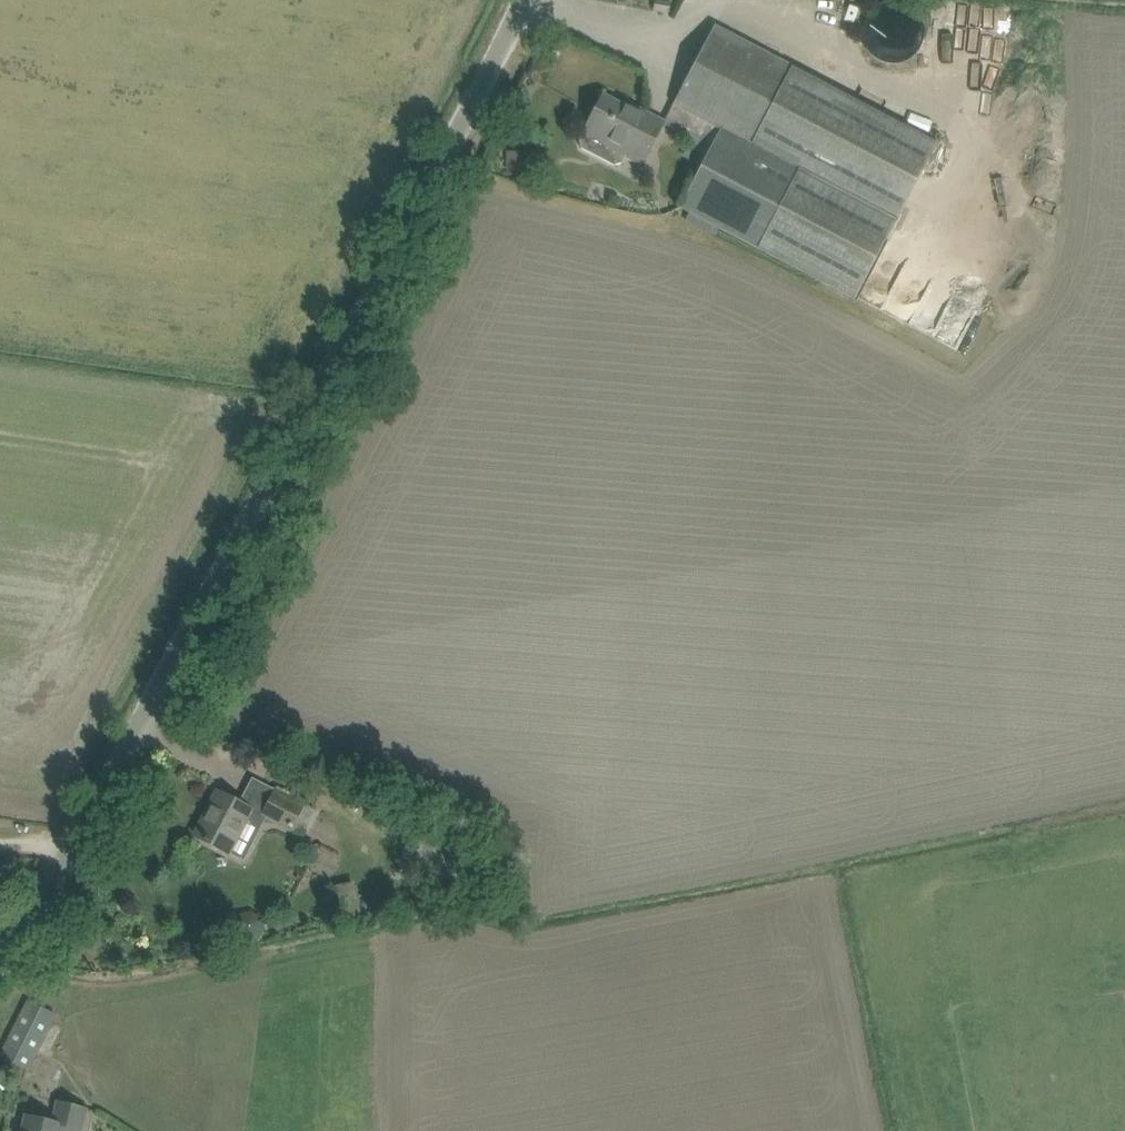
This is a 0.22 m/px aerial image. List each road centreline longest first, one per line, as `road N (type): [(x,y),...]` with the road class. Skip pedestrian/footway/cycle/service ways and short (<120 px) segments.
road 1 (unclassified): [(0,983),(519,0)]

